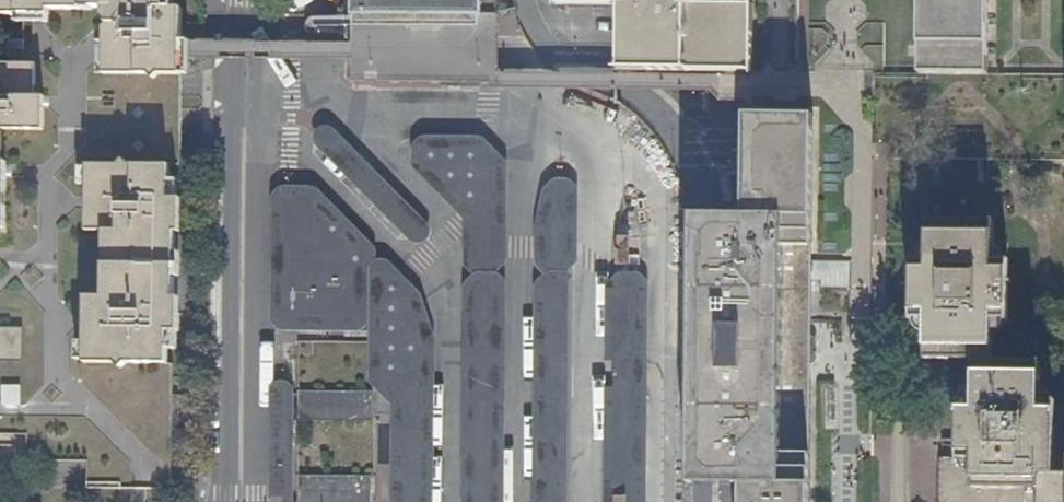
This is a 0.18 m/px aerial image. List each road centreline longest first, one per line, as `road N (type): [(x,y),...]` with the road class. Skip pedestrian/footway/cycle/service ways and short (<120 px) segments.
road 1 (residential): [(531,0),(546,44),(637,98),(686,147),(709,190),(702,501)]
road 2 (residential): [(227,0),(216,501)]

